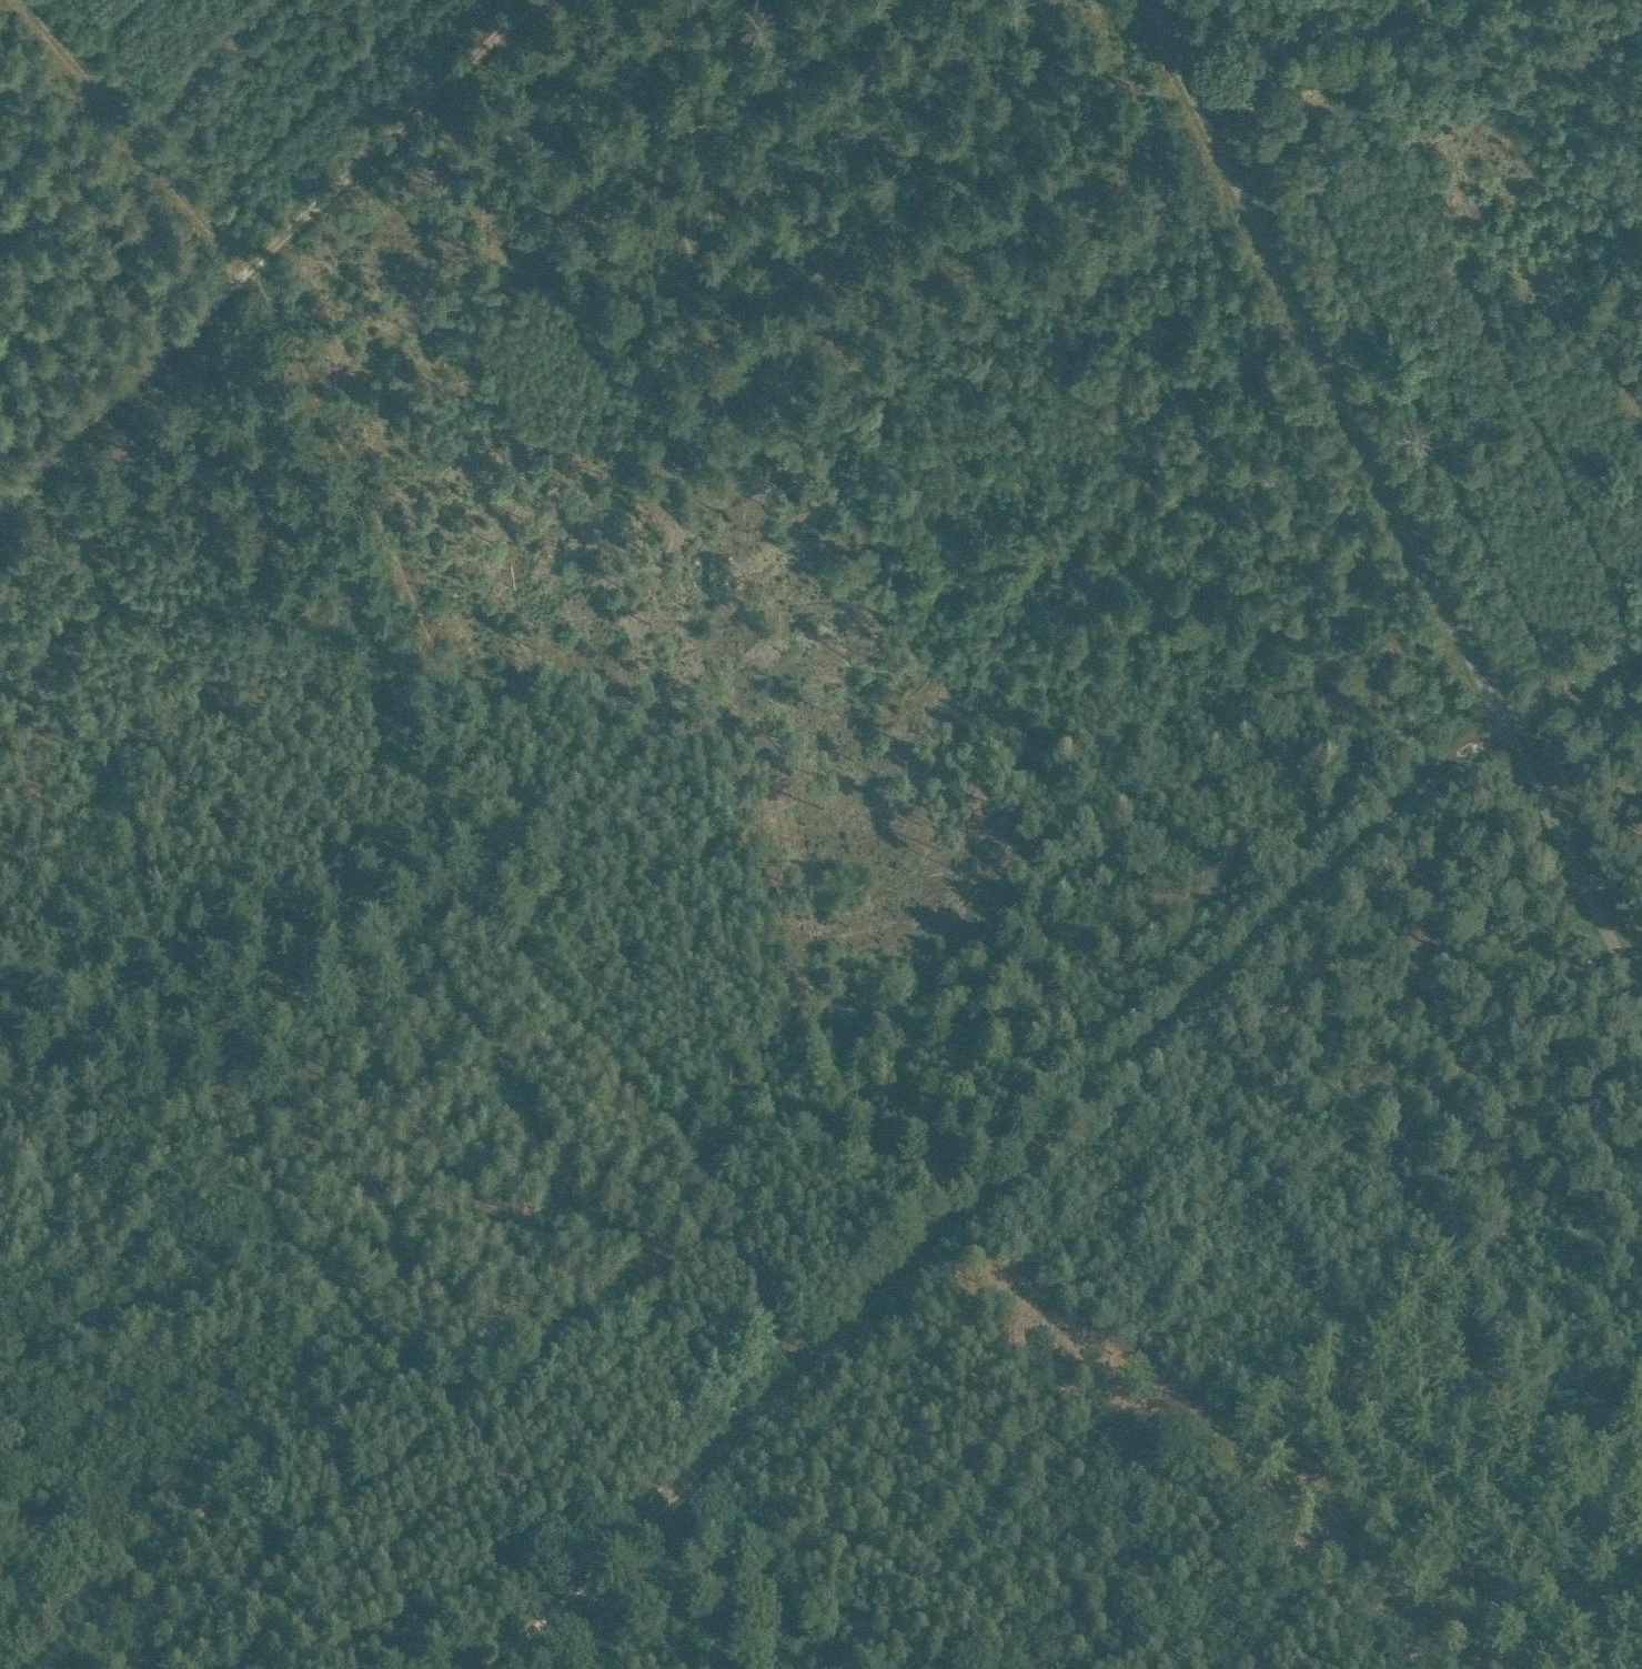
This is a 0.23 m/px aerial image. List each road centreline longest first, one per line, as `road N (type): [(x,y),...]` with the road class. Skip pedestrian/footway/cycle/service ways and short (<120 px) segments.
road 1 (track): [(812,1356),(303,331),(257,258),(36,0)]
road 2 (track): [(593,1564),(1503,713)]
road 3 (track): [(0,518),(255,260),(536,0)]
road 4 (track): [(147,1668),(0,1498)]
road 5 (track): [(1503,713),(1641,642)]
road 6 (track): [(483,1668),(593,1564)]

